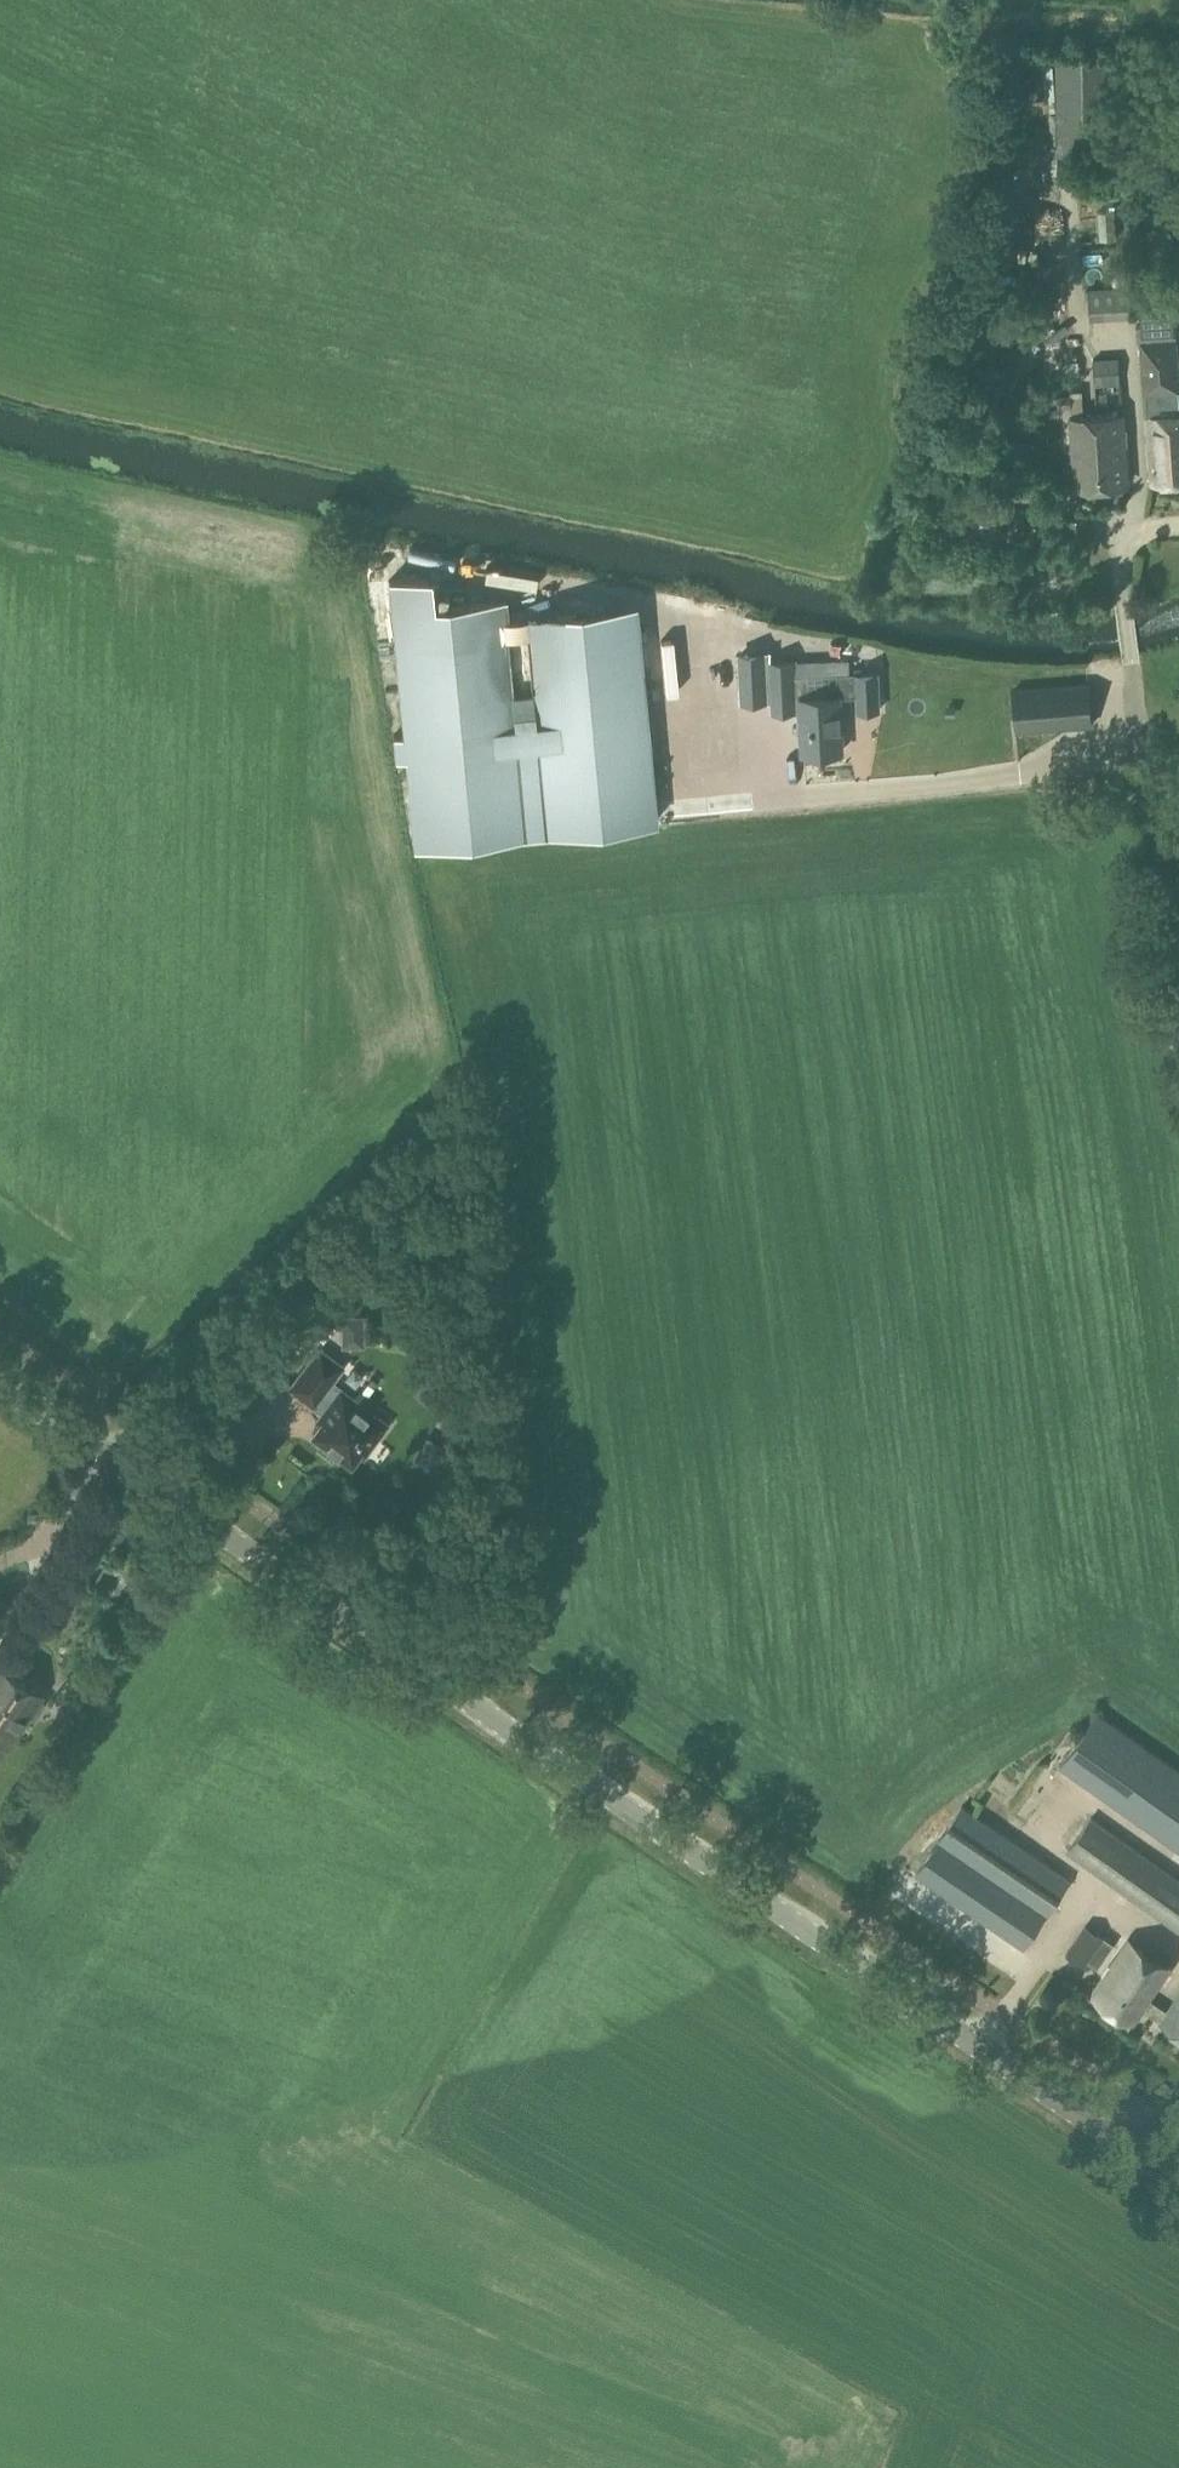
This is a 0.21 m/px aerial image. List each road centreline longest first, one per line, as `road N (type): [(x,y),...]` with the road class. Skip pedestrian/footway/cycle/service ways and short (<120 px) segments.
road 1 (tertiary): [(1178,2166),(0,1381)]
road 2 (unclassified): [(1178,1066),(1111,607)]

